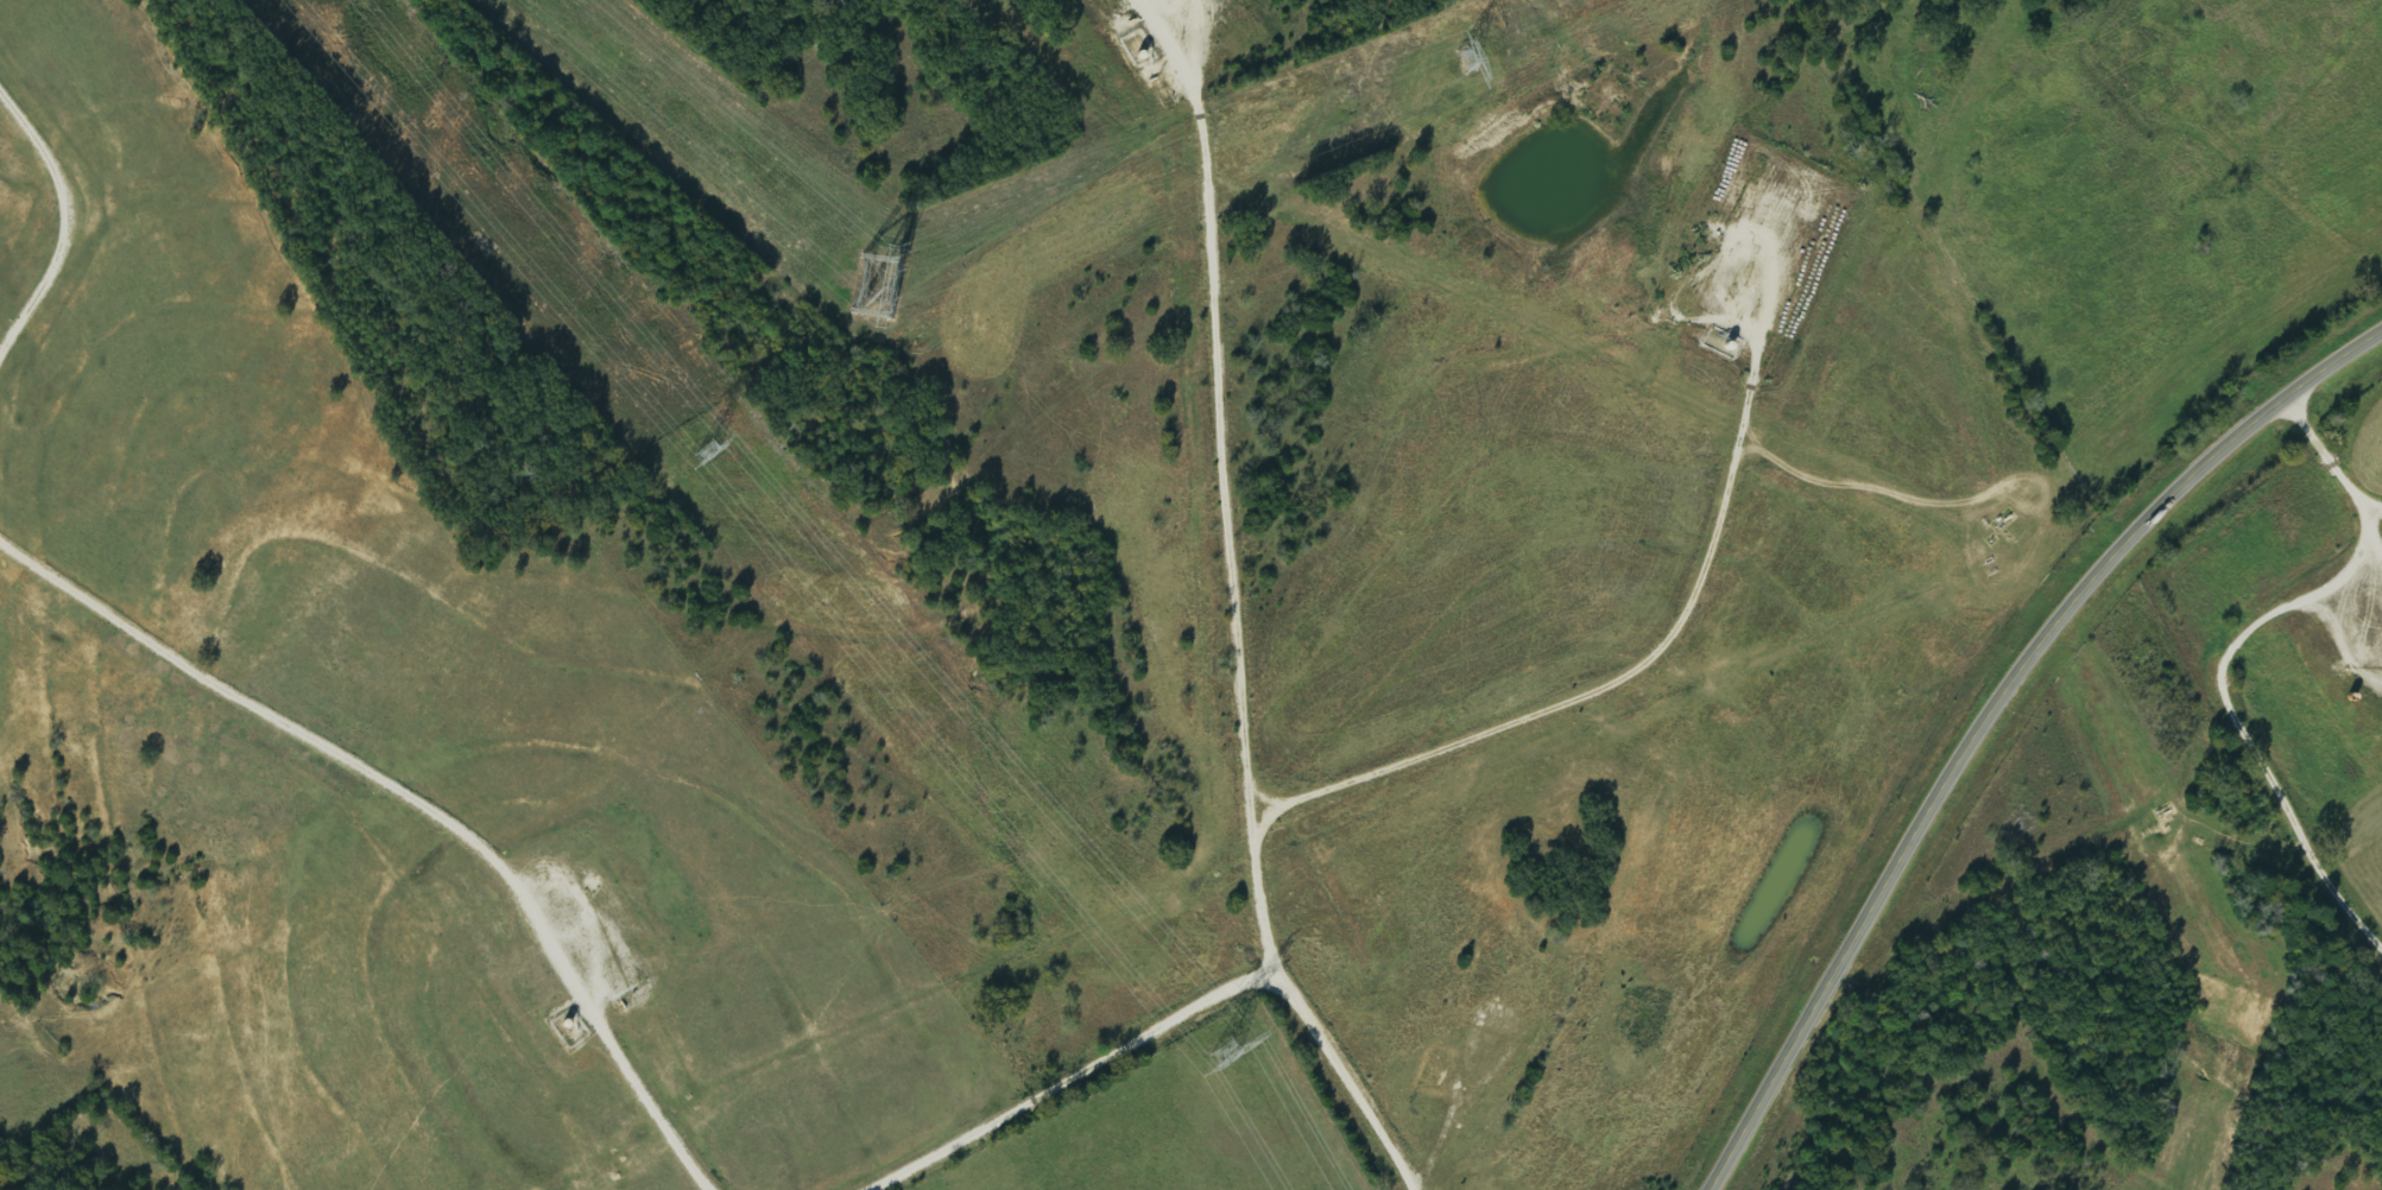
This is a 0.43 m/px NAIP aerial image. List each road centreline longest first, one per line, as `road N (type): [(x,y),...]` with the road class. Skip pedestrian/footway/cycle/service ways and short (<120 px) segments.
road 1 (secondary): [(1711,1189),(1946,780),(2034,650),(2176,489),(2238,433),(2381,331)]
road 2 (residential): [(2117,551),(2122,523),(2074,475),(1795,0)]

